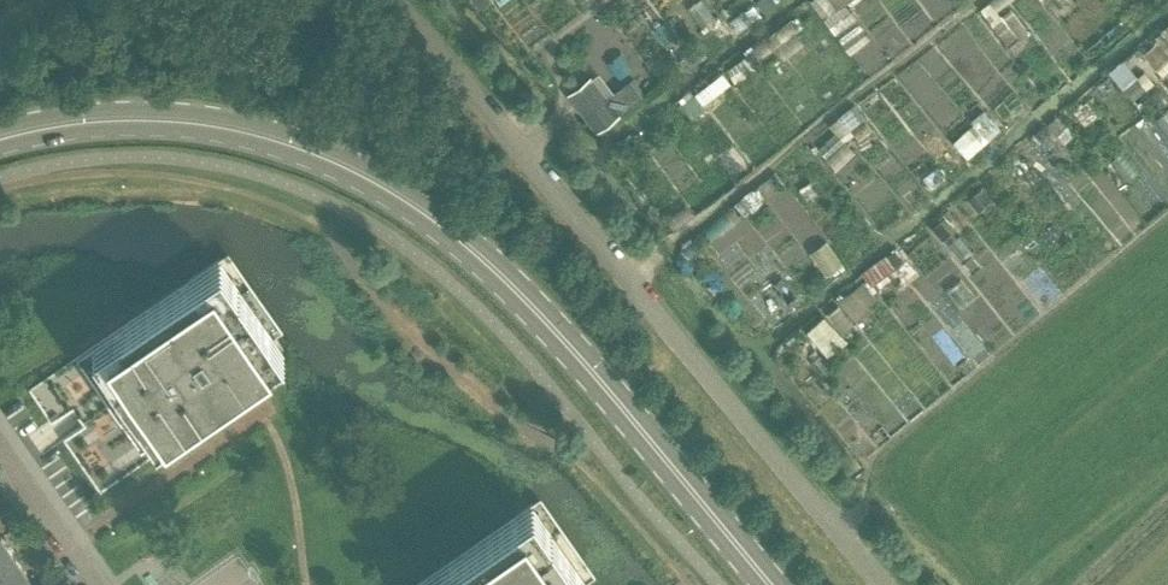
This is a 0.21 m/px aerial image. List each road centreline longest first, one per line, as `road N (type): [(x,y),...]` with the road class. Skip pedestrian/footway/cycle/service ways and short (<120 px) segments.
road 1 (secondary): [(769,584),(544,325),(454,236),(389,188),(306,146),(202,122),(81,122),(0,138)]
road 2 (unclassified): [(881,584),(394,0)]
road 3 (residential): [(0,445),(101,584)]

